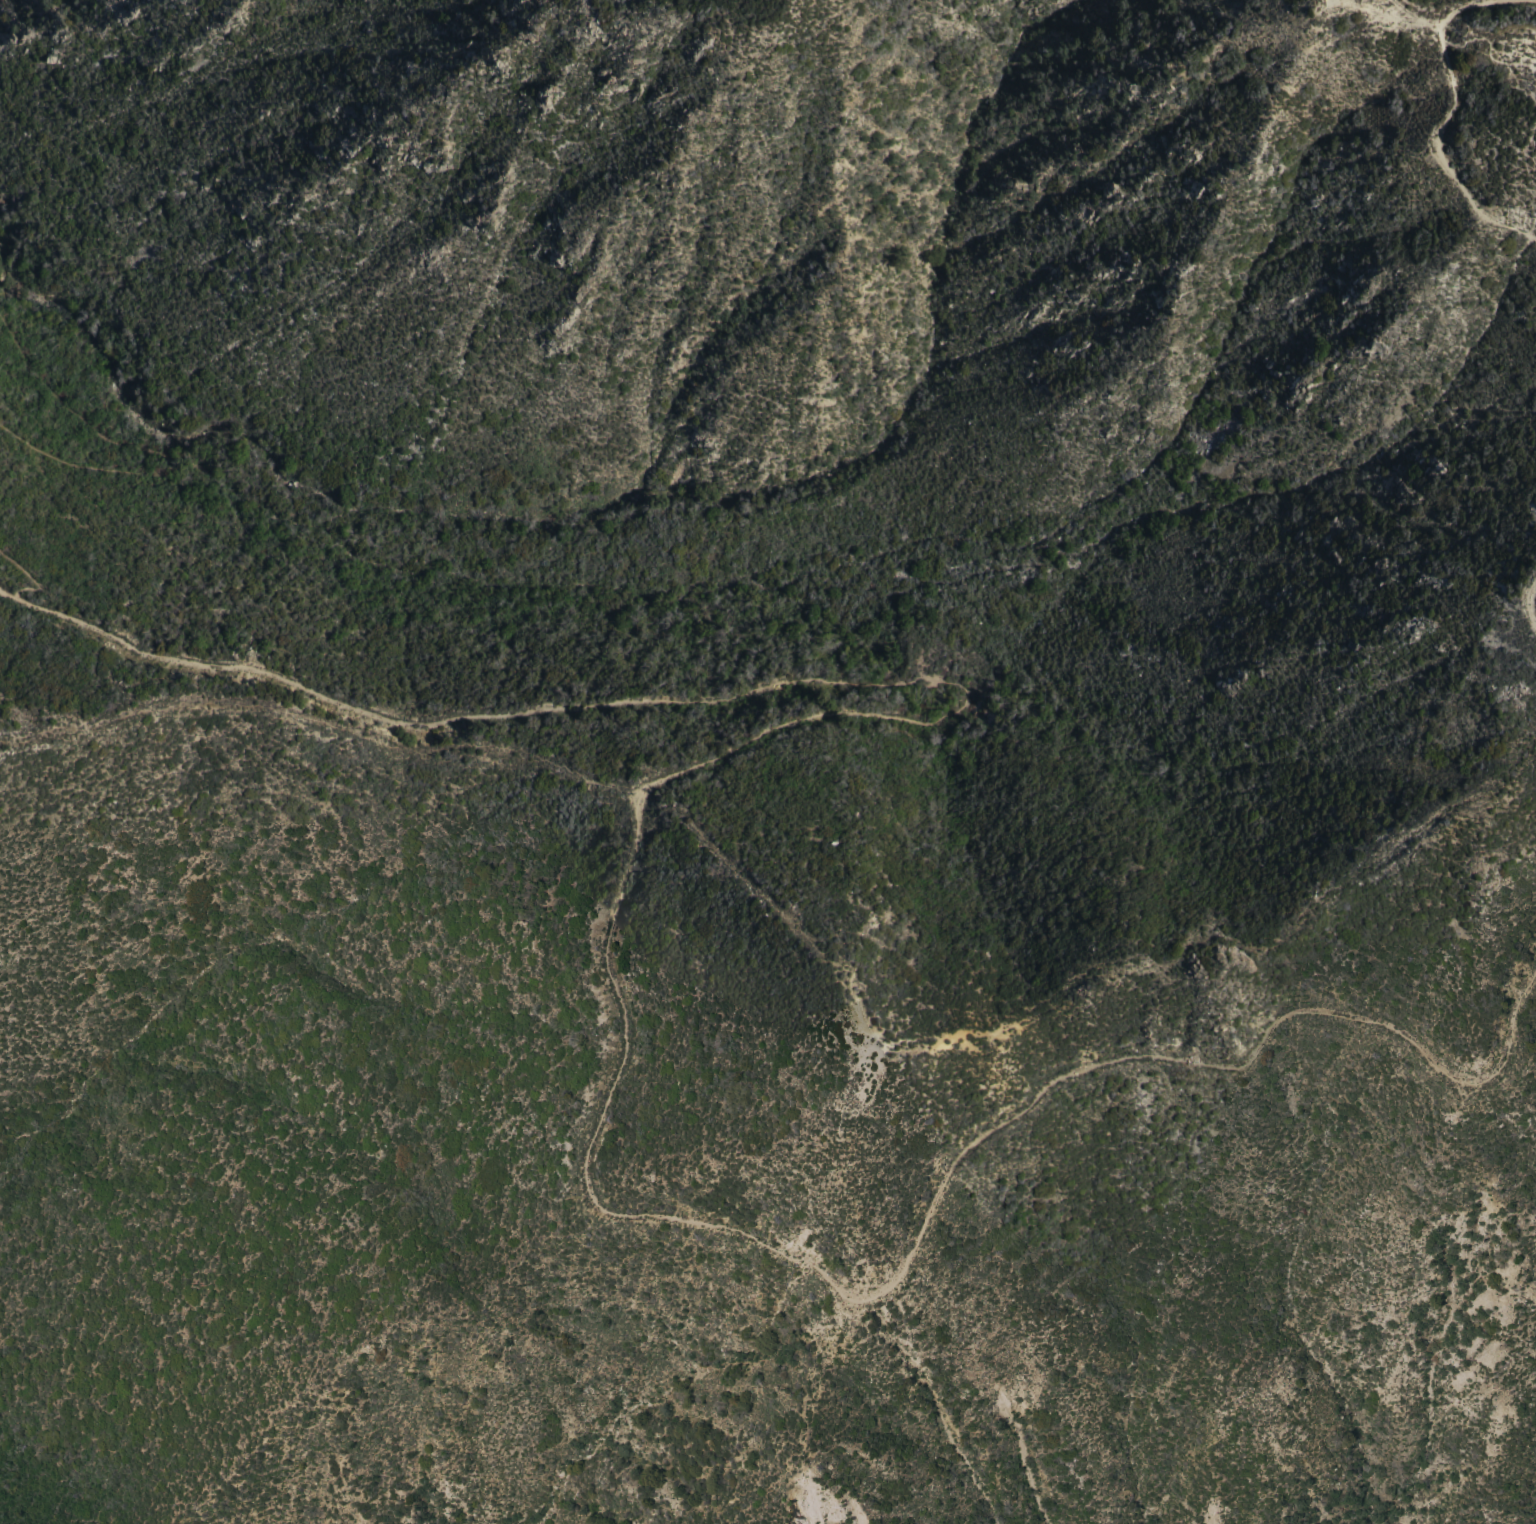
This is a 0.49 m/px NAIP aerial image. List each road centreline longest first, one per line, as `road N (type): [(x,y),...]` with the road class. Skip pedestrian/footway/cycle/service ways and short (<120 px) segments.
road 1 (track): [(0,596),(145,657),(256,670),(387,721),(716,689),(795,668),(897,689),(944,670),(960,686),(948,734),(928,745),(772,734),(649,780),(630,798),(627,862),(596,961),(611,1038),(576,1140),(576,1188),(596,1208),(728,1230),(788,1256),(846,1296),(873,1291),(892,1268),(948,1153),(1036,1084),(1092,1059),(1220,1062),(1244,1051),(1286,1006),(1358,1016),(1395,1030),(1446,1076),(1478,1073),(1497,1044),(1502,1001),(1535,947)]
road 2 (track): [(1535,243),(1456,188),(1423,135),(1440,107),(1429,22),(1462,0)]

